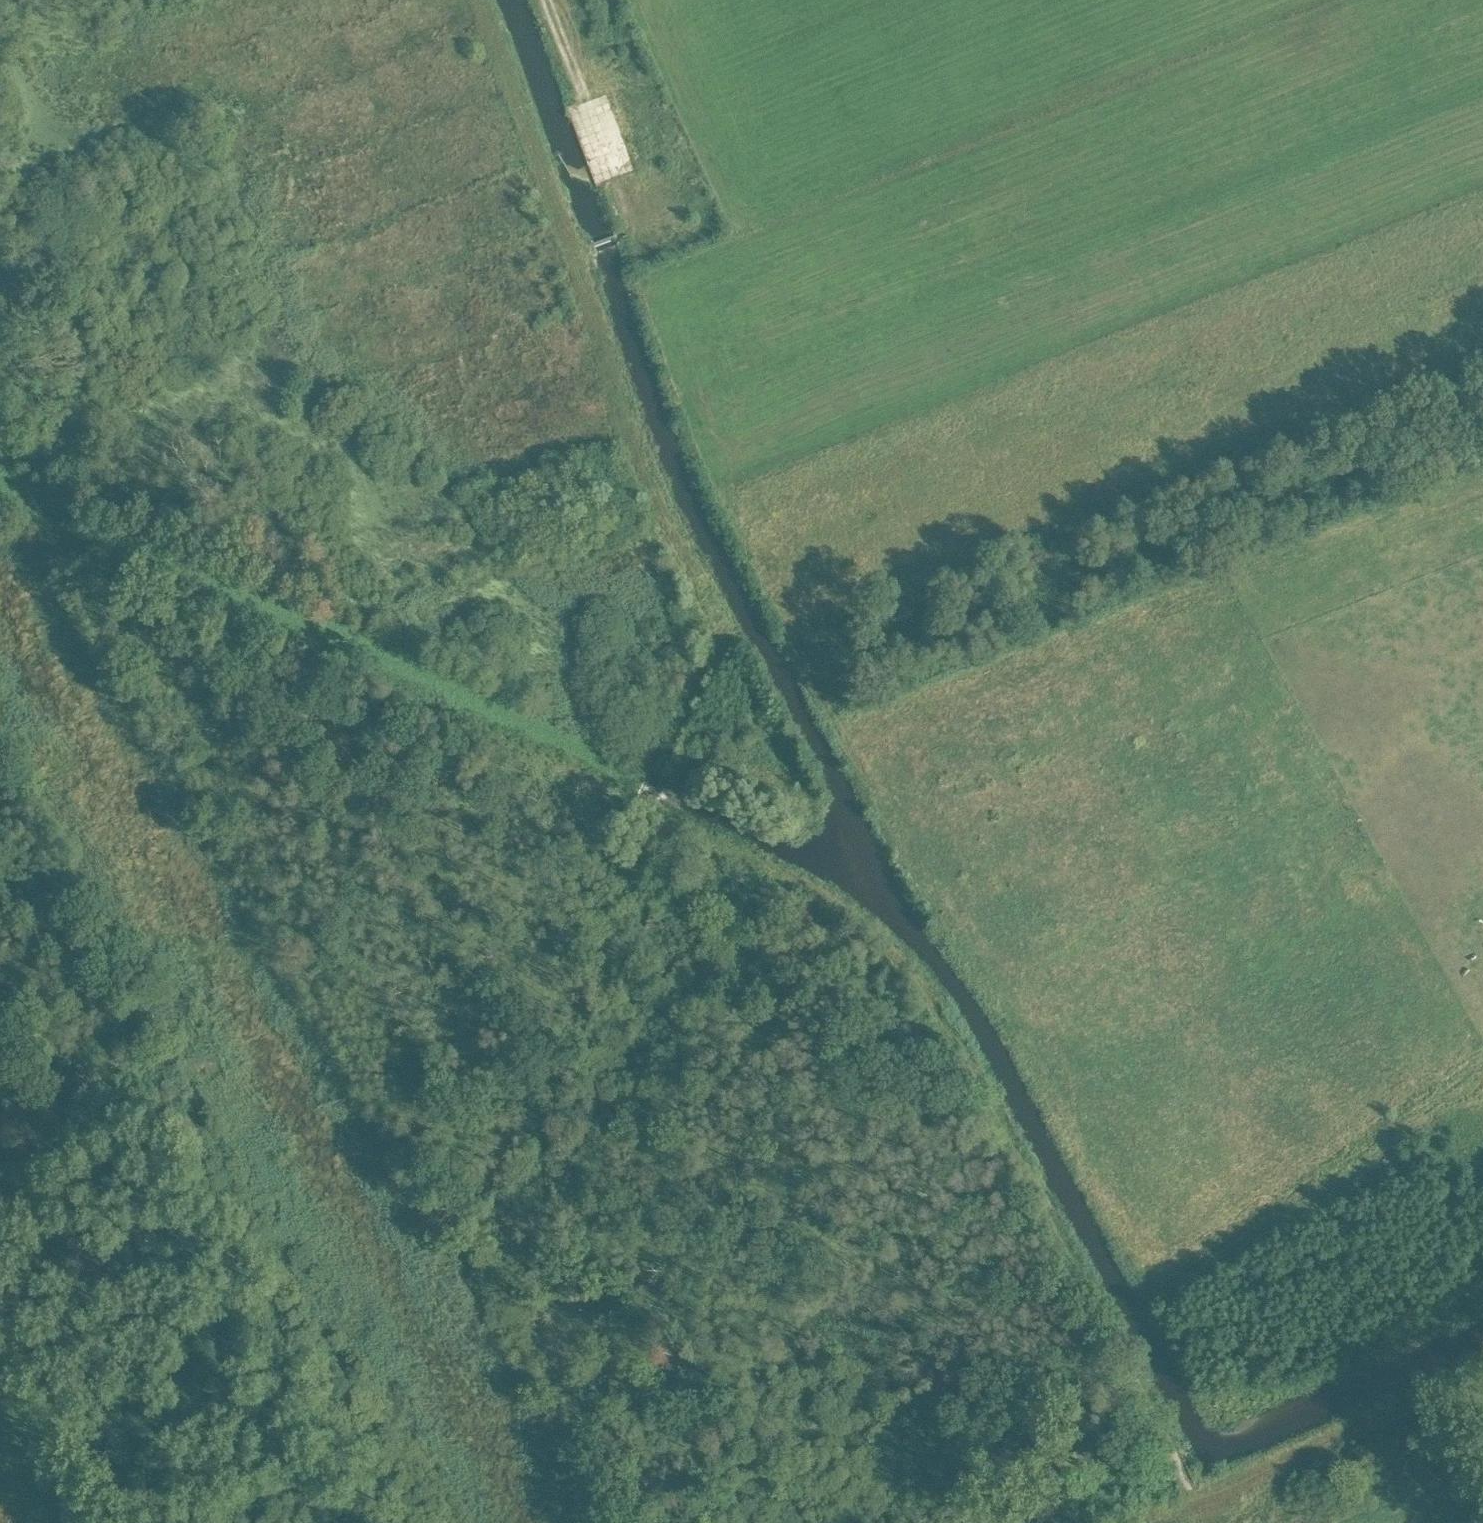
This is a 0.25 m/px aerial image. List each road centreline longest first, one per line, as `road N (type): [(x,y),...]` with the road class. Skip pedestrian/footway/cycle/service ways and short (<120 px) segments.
road 1 (track): [(1192,1497),(1482,1371)]

